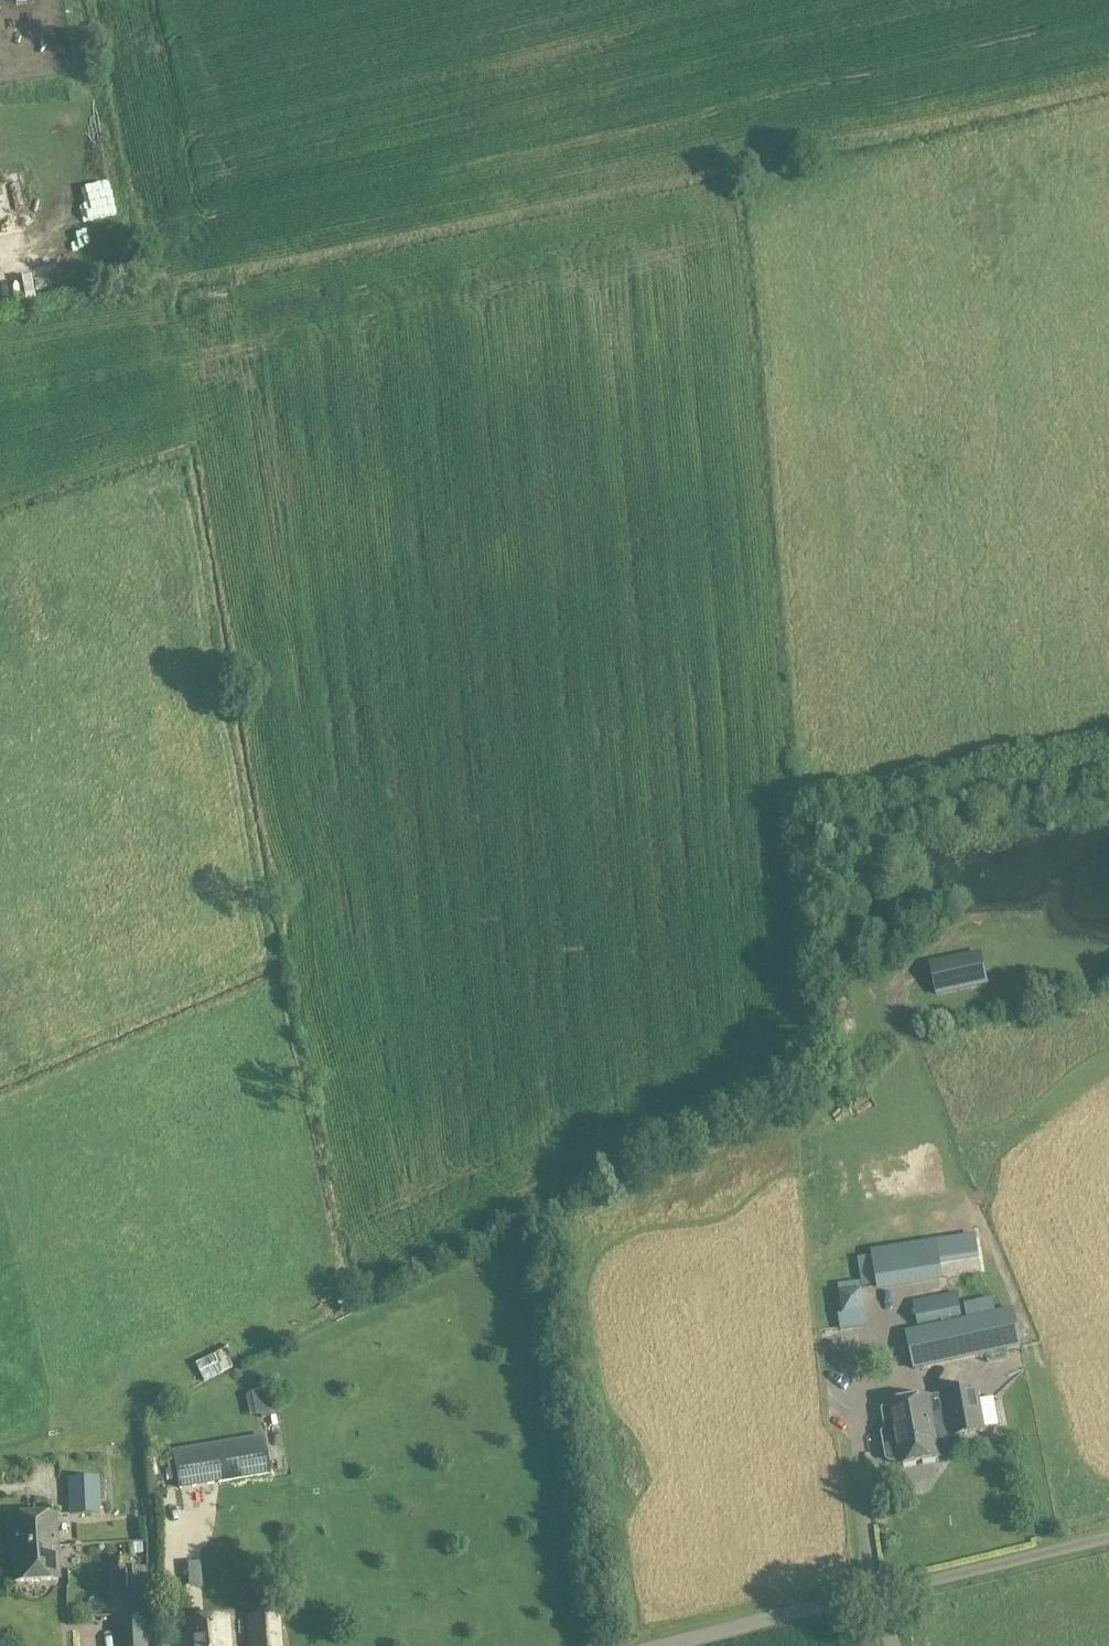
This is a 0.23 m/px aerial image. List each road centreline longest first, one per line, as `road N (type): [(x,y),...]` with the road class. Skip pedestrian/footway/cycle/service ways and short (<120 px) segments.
road 1 (unclassified): [(638,1645),(879,1594)]
road 2 (unclassified): [(1108,1536),(879,1594)]

